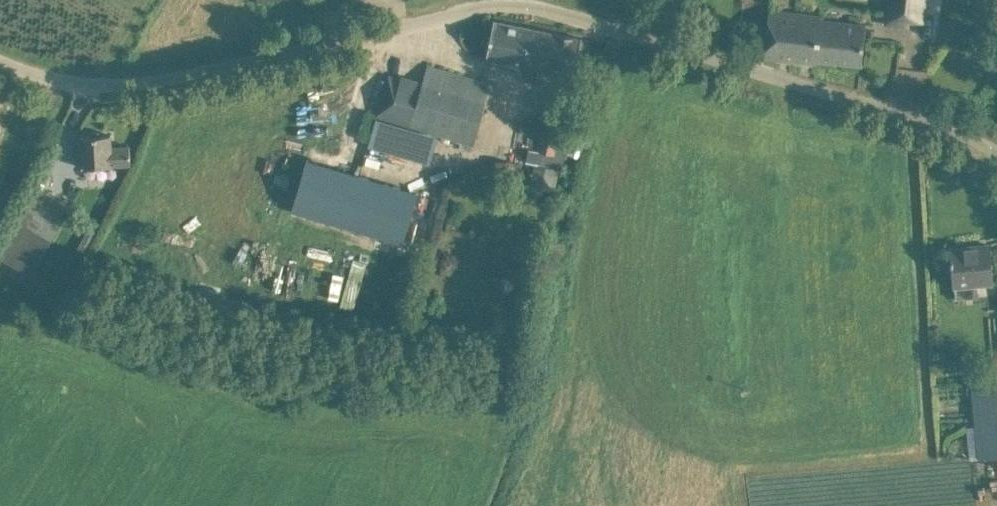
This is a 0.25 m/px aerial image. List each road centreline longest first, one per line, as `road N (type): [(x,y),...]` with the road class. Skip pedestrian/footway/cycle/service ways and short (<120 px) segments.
road 1 (unclassified): [(996,151),(903,114),(517,5),(147,82),(86,86),(0,60)]

